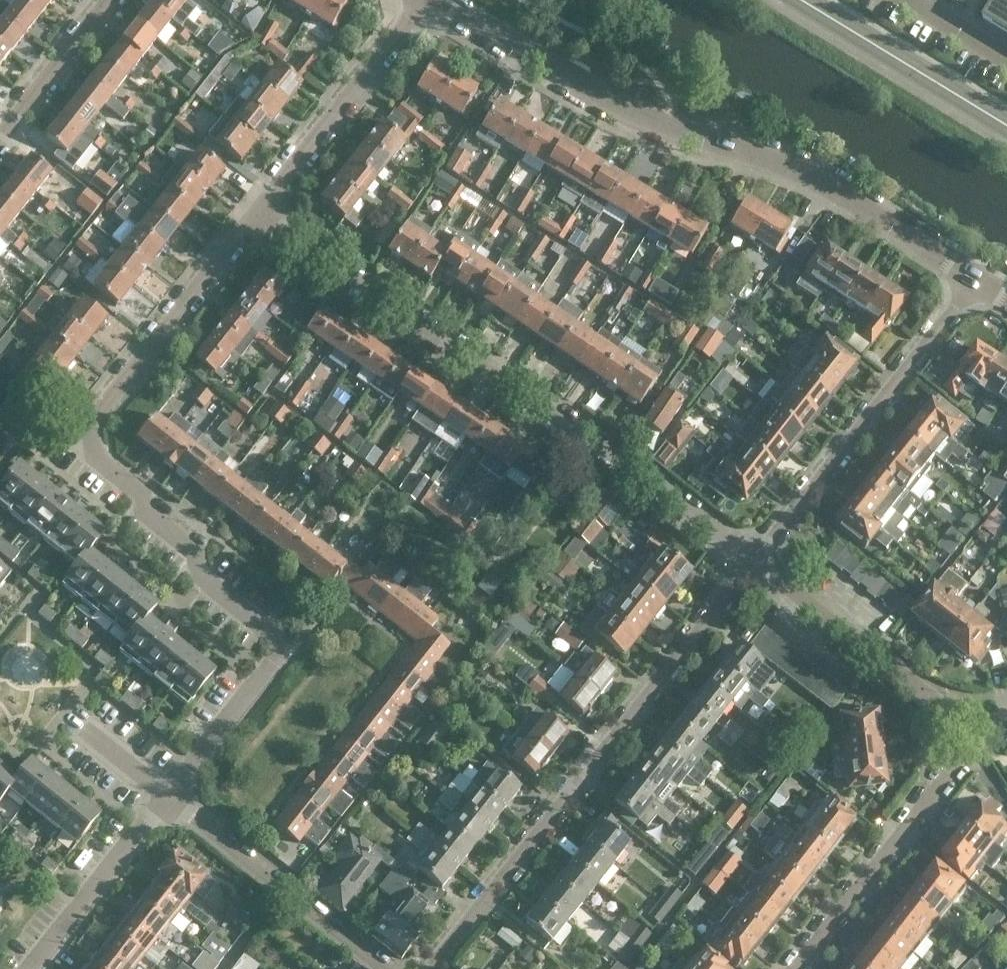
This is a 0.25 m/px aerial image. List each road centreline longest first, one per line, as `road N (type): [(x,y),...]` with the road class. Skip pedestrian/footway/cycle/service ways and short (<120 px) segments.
road 1 (residential): [(170,798),(273,668),(276,654),(270,636),(206,582),(192,549),(147,515),(143,495),(100,461),(97,418),(258,216)]
road 2 (residential): [(979,281),(805,172),(648,124),(437,0)]
road 3 (residential): [(756,565),(531,398),(258,216)]
road 4 (residential): [(430,968),(756,565)]
road 5 (residential): [(756,565),(979,281)]
road 6 (residential): [(800,968),(981,737)]
road 7 (residential): [(981,737),(756,565)]
road 8 (residential): [(388,968),(170,798)]
road 9 (residential): [(258,216),(428,0)]
road 10 (tertiary): [(1006,124),(803,0)]
road 11 (residential): [(30,968),(170,798)]
road 12 (residential): [(0,141),(112,0)]

